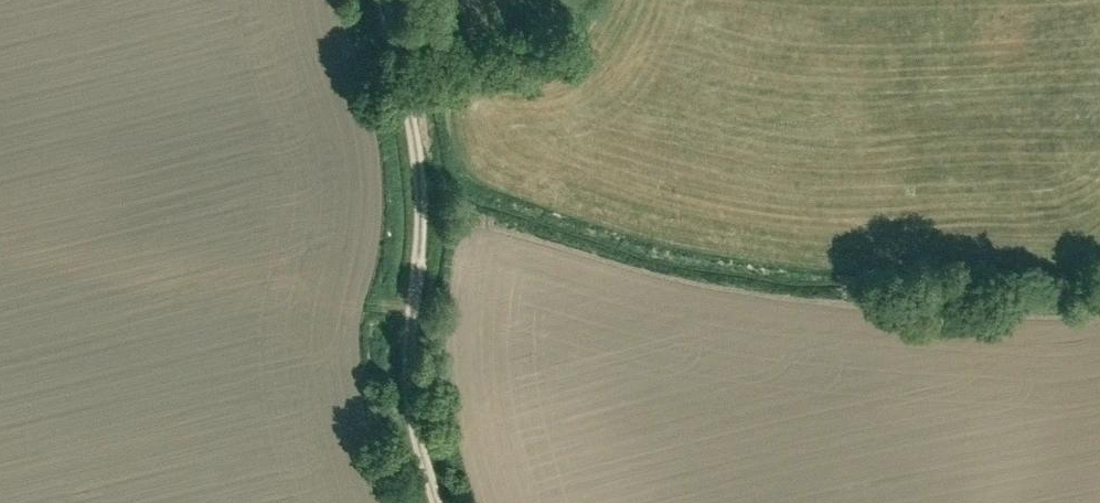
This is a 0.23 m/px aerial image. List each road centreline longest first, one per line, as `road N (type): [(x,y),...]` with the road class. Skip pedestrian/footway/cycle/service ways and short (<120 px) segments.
road 1 (track): [(391,0),(426,181),(412,395),(435,502)]

